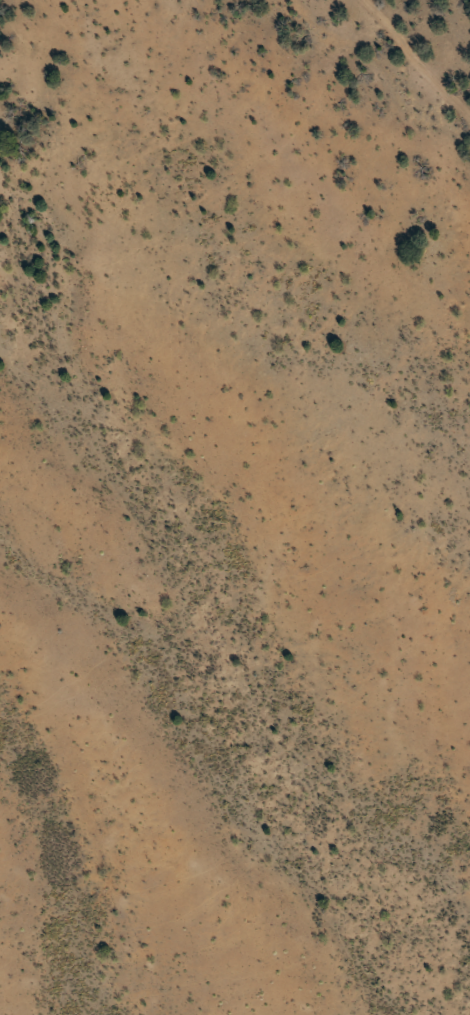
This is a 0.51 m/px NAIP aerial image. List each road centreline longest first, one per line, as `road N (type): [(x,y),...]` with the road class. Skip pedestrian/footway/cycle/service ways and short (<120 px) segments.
road 1 (track): [(469,135),(361,0)]

